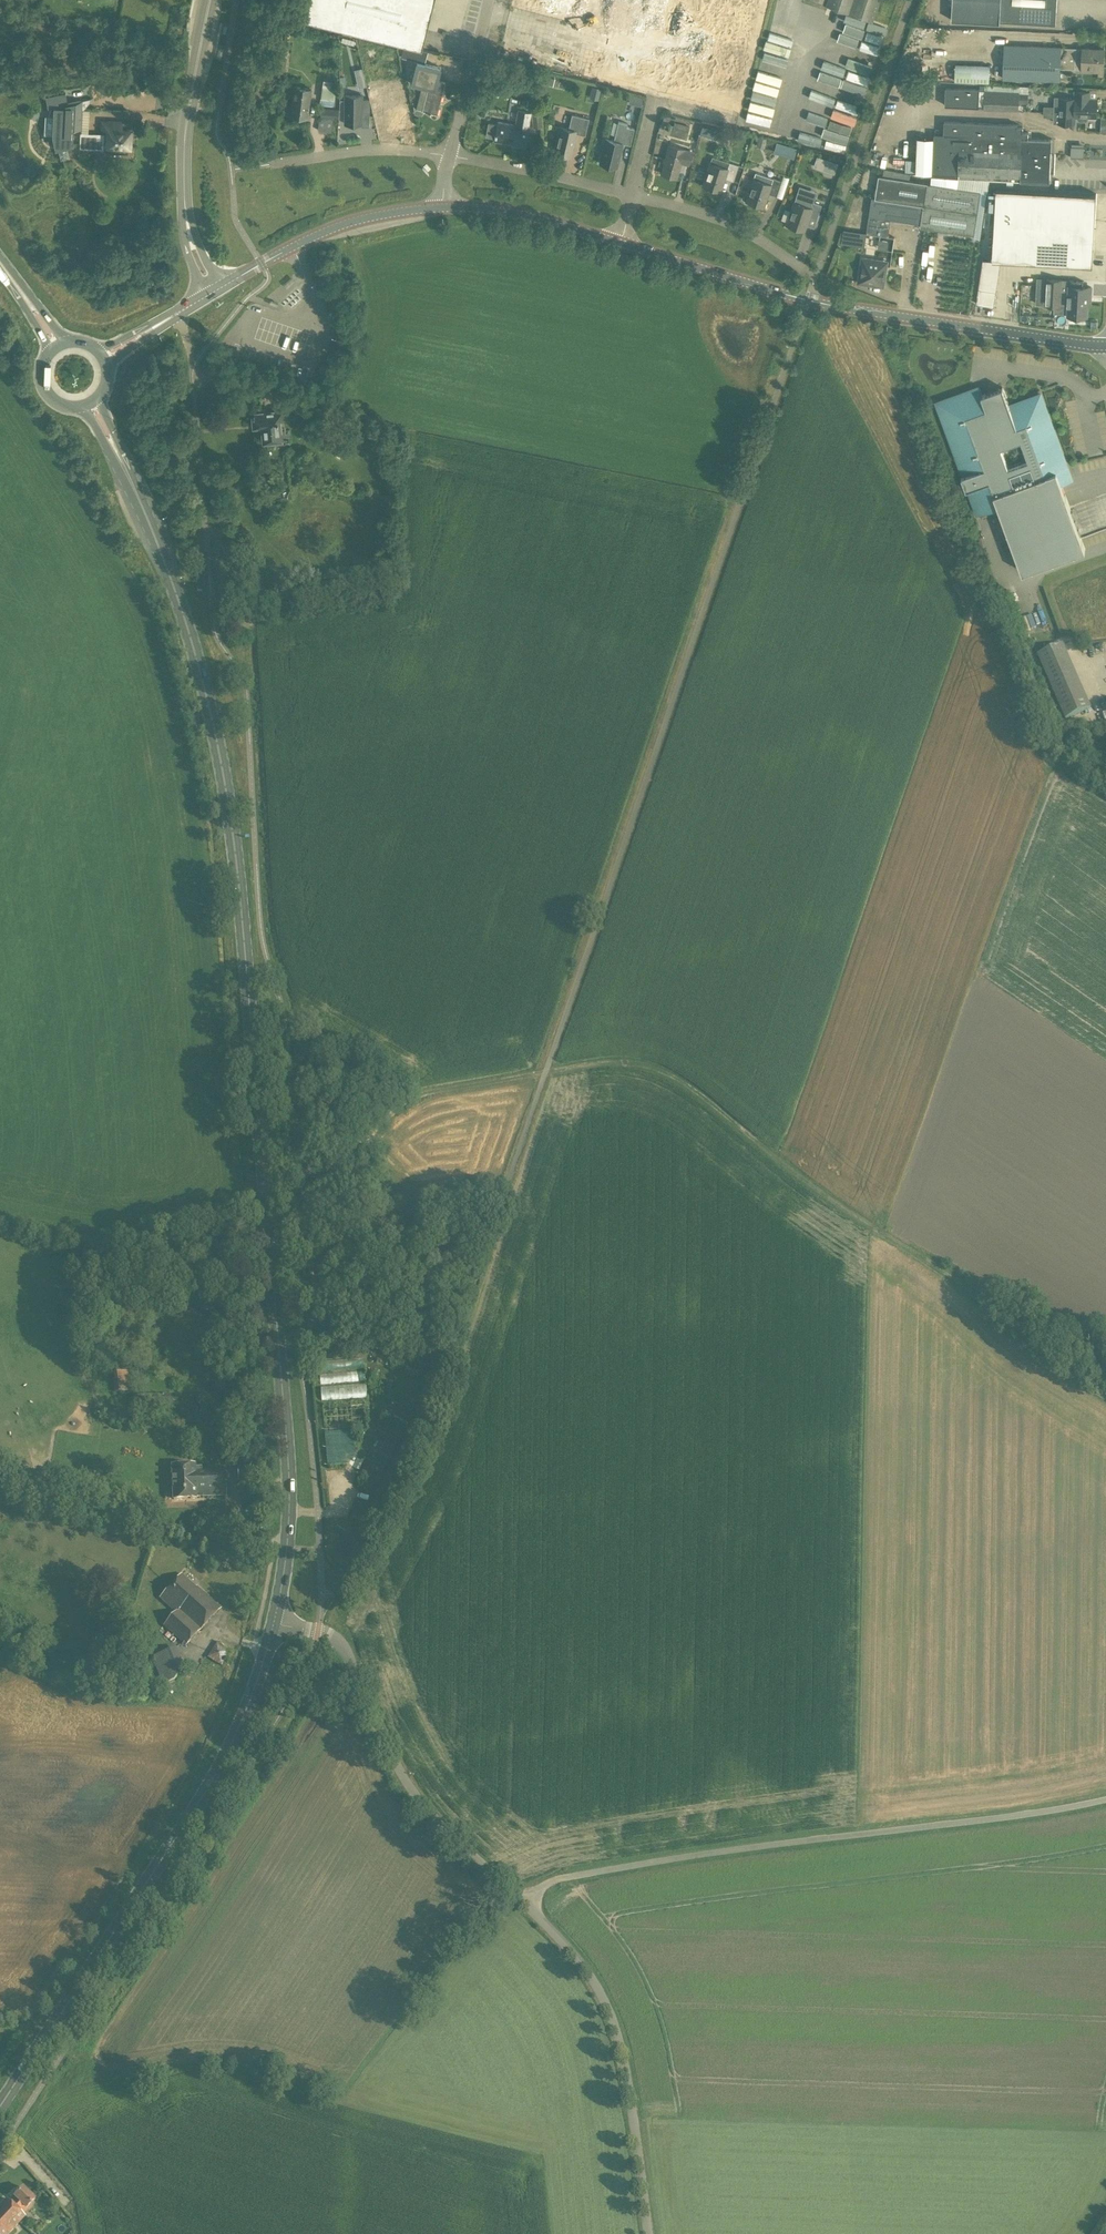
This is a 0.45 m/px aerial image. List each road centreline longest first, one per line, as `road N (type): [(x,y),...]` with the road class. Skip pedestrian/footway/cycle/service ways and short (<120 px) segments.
road 1 (primary): [(273,1626),(290,1484),(237,869),(188,627),(147,517),(89,402)]
road 2 (track): [(266,1186),(326,1166),(422,1094),(587,1064),(647,1065),(707,1097),(798,1176),(937,1267),(1023,1342),(1105,1399)]
road 3 (unclassified): [(524,1902),(572,1875),(1105,1796)]
road 4 (primary): [(0,2108),(201,1800),(256,1687),(273,1626)]
road 5 (secondary): [(1105,346),(808,302),(622,244)]
road 6 (unclassified): [(524,1902),(419,1799),(374,1724),(338,1640),(273,1626)]
road 7 (unclassified): [(647,2233),(625,2079),(602,1995),(524,1902)]
road 8 (tertiary): [(213,293),(187,226),(184,162),(210,0)]
road 9 (secondary): [(443,207),(338,227),(262,265)]
road 10 (residential): [(808,272),(722,220),(634,196)]
road 11 (residential): [(634,196),(450,157)]
road 12 (secondary): [(622,244),(532,216),(443,207)]
road 13 (residential): [(450,157),(369,151),(271,165)]
road 14 (unclassified): [(450,157),(490,0)]

